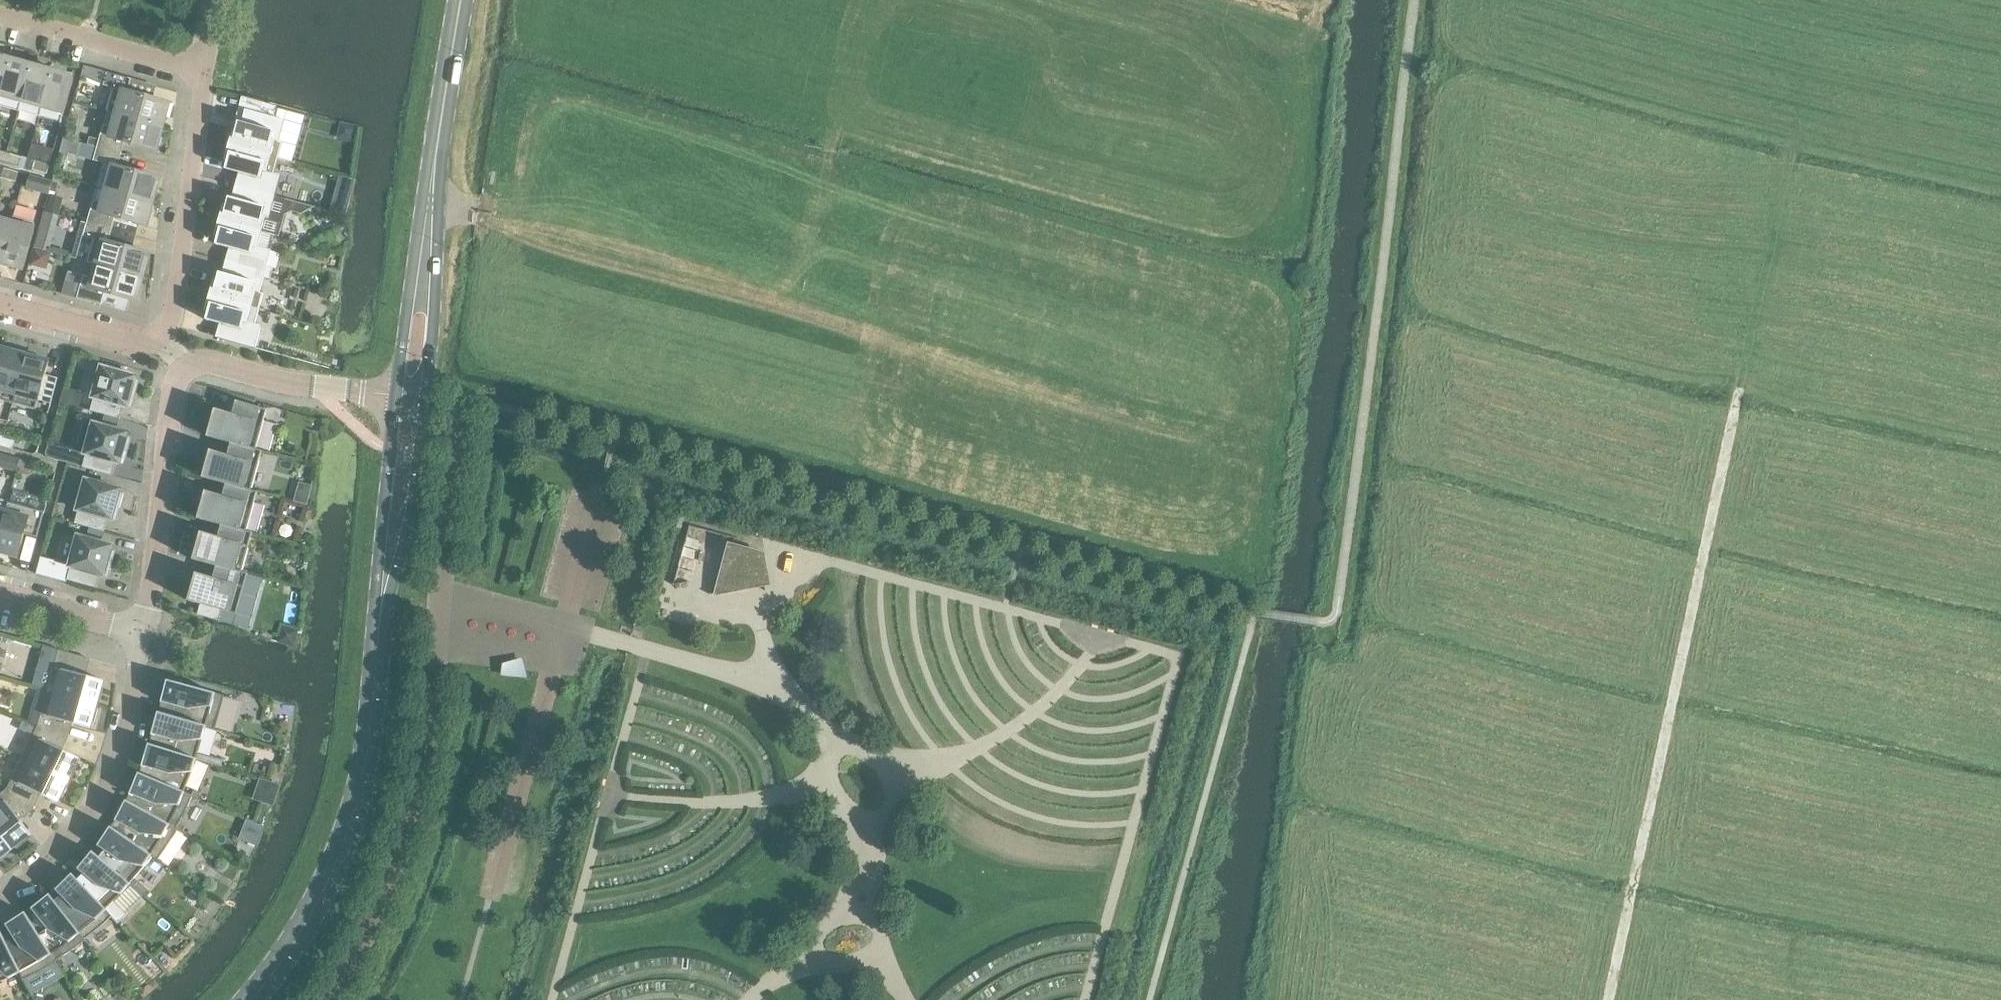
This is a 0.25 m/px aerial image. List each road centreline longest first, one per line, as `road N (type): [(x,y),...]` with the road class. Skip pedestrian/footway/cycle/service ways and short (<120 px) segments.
road 1 (track): [(1797,133),(1611,999)]
road 2 (unclassified): [(326,999),(379,908),(421,778),(462,398)]
road 3 (tertiary): [(249,999),(302,930),(353,816),(370,735),(389,550)]
road 4 (residential): [(0,905),(34,886),(103,796),(126,738),(136,634)]
road 5 (residential): [(188,369),(175,392),(136,634)]
road 6 (residential): [(162,335),(180,301),(206,70)]
road 7 (tertiary): [(424,264),(463,0)]
road 8 (residential): [(206,70),(0,15)]
road 9 (residential): [(396,397),(210,362),(188,369)]
road 10 (residential): [(162,335),(130,341),(0,304)]
road 11 (tertiary): [(389,550),(413,502),(427,401)]
road 12 (tertiary): [(396,397),(384,501),(389,550)]
road 13 (residential): [(136,634),(0,595)]
road 14 (tertiary): [(427,401),(434,318),(424,264)]
road 15 (tertiary): [(424,264),(406,315),(396,397)]

